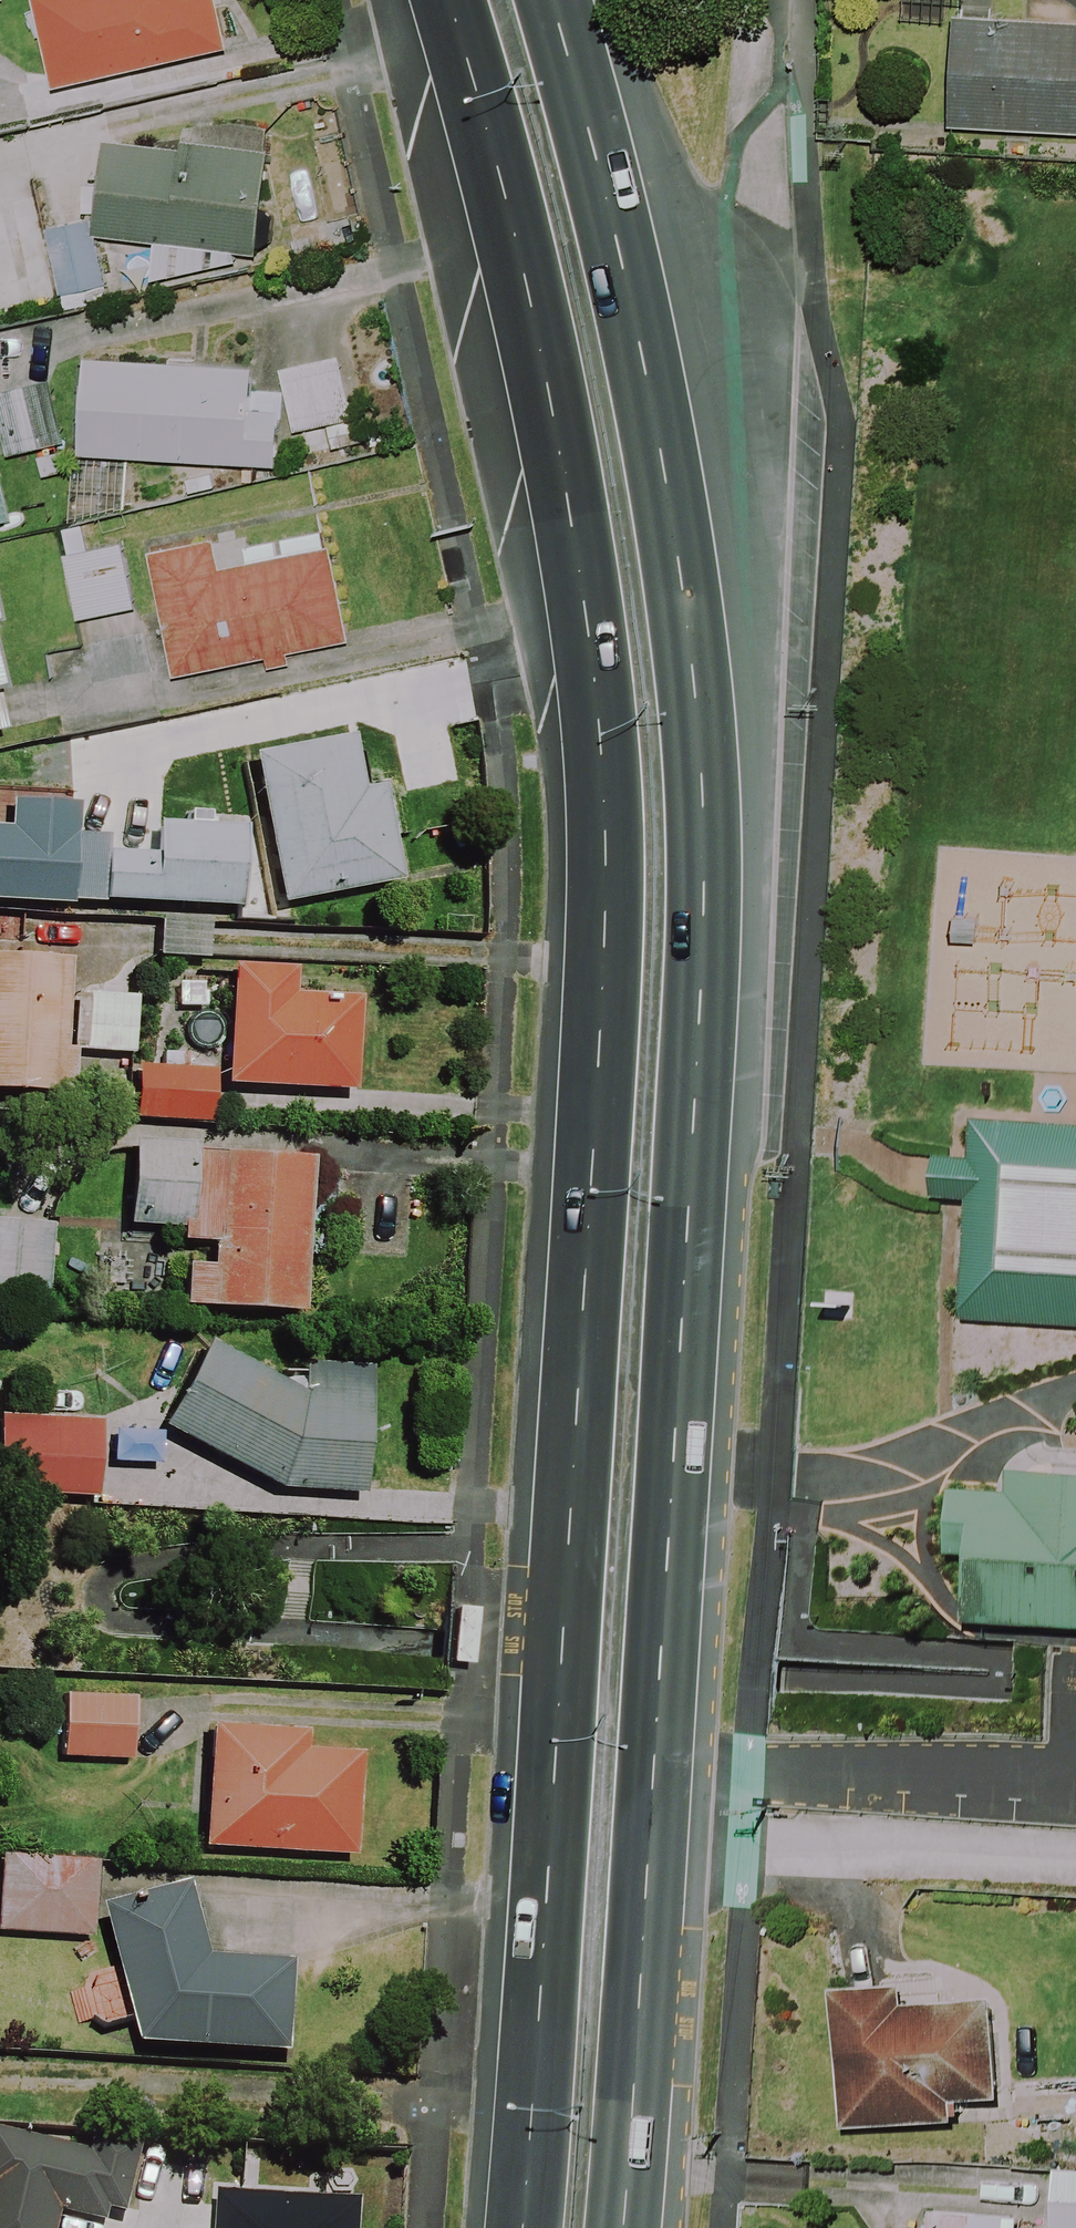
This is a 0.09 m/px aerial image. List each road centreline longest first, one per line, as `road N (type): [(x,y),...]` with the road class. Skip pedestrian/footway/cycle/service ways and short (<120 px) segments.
road 1 (trunk): [(522,2227),(607,851),(558,414),(451,0)]
road 2 (trunk): [(552,0),(620,254),(668,501),(703,818),(657,1766),(623,2227)]

